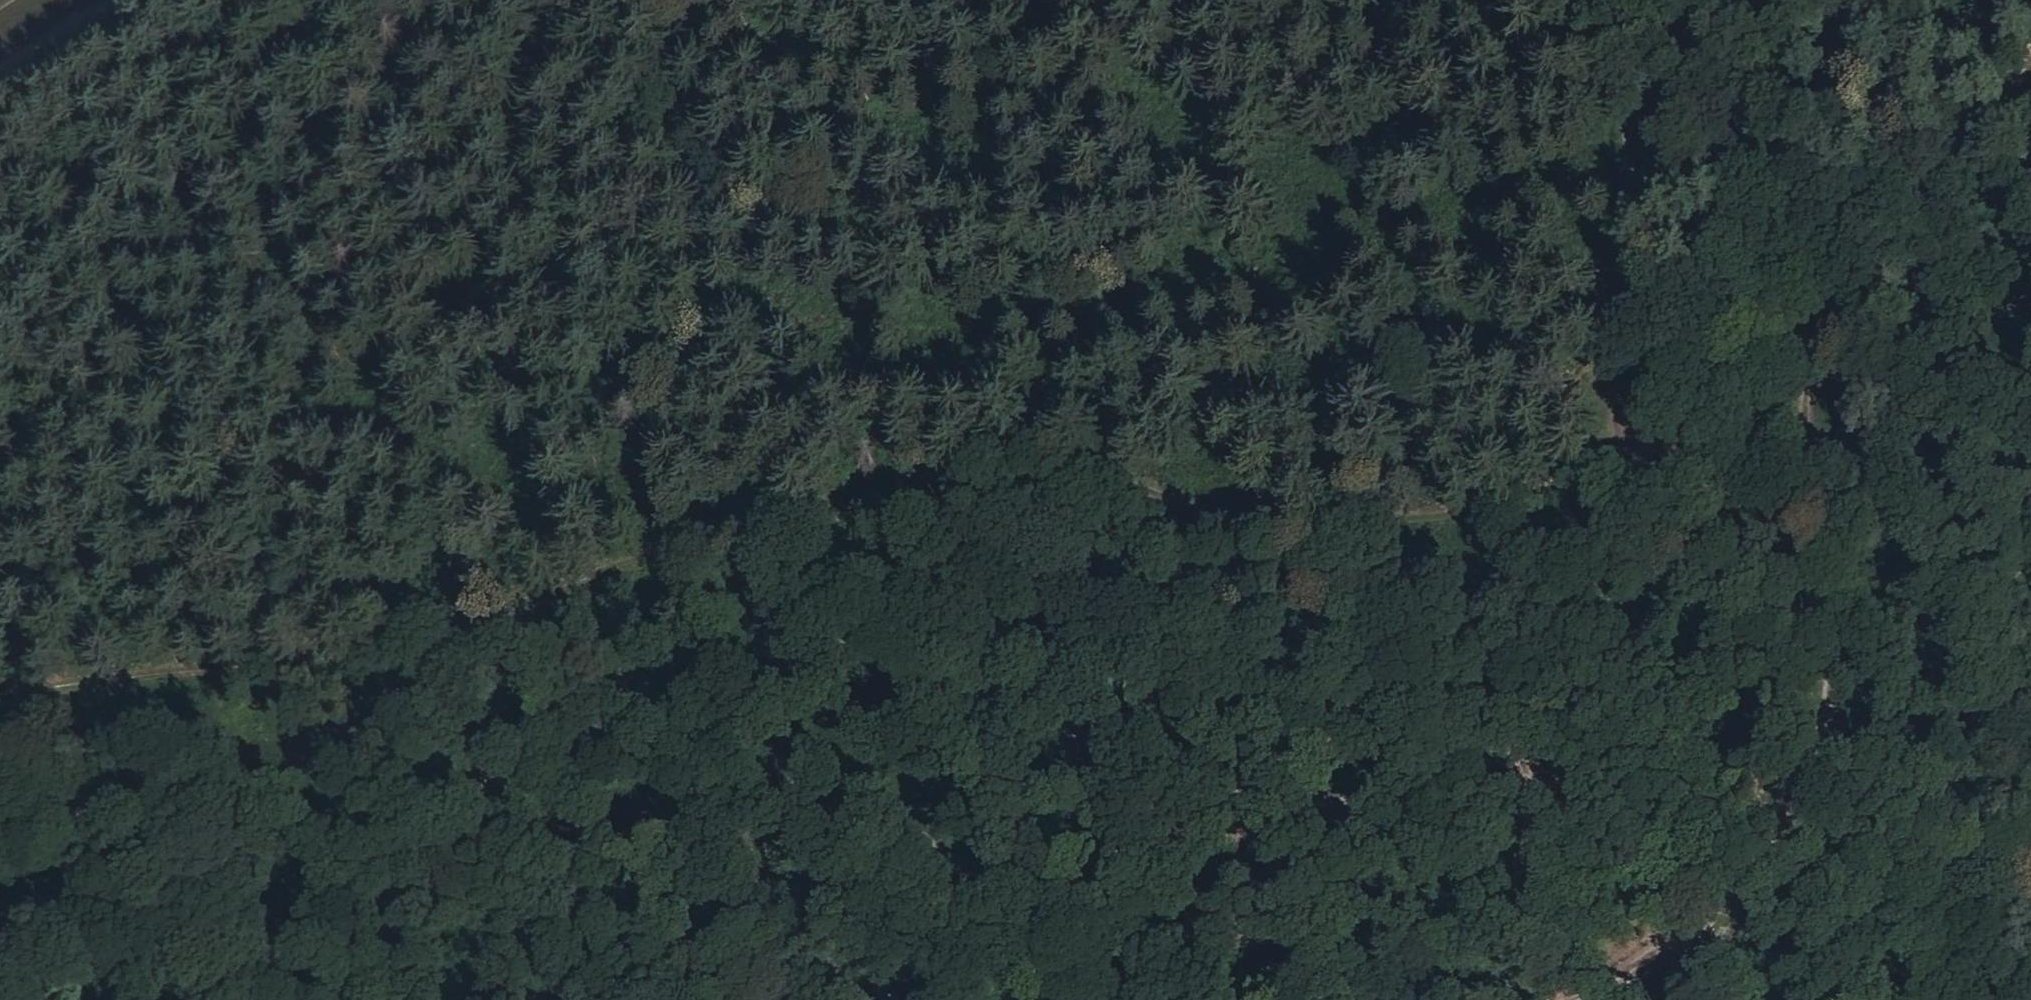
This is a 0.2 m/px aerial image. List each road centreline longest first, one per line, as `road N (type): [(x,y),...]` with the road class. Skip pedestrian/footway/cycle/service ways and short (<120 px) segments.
road 1 (track): [(0,756),(66,774),(168,743),(271,682),(396,559),(444,524),(497,505),(713,490),(871,361),(937,326),(995,340),(1097,401),(1200,436),(1294,442),(1395,430),(1443,434),(1508,410),(1583,405),(1601,364),(1598,321),(1623,230),(1514,0)]
road 2 (track): [(2030,68),(1895,210),(1831,359),(1827,409),(1844,554),(1882,604),(1839,829),(1821,877),(1754,935),(1610,999)]
road 3 (track): [(1572,410),(1700,445),(1776,446),(1789,441),(1814,405),(1831,359)]

